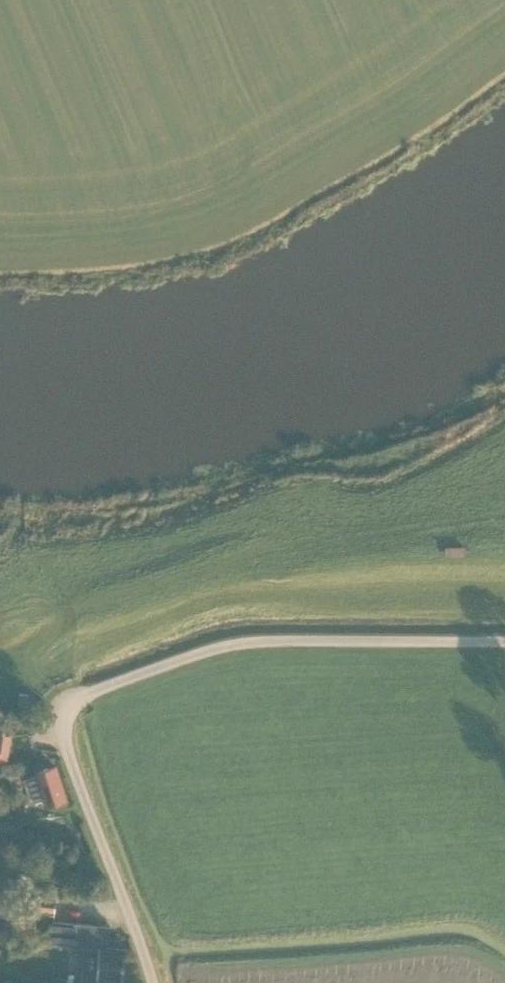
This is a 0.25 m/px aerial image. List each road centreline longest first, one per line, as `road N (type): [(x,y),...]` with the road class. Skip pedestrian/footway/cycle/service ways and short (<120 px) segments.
road 1 (unclassified): [(153,982),(71,757),(63,719),(83,694)]

